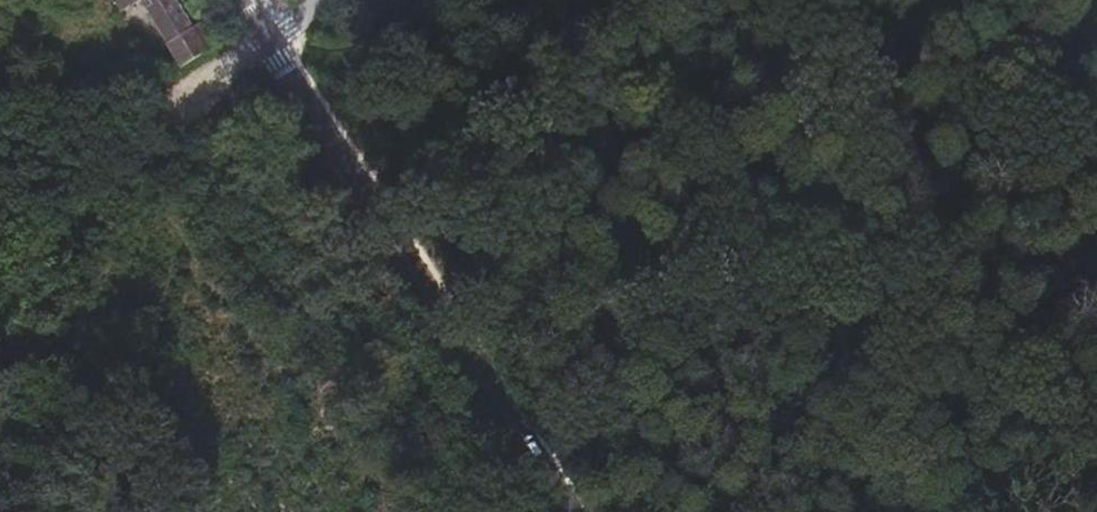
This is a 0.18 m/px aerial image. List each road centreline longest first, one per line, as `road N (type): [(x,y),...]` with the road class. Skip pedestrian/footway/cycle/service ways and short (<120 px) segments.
road 1 (residential): [(231,0),(565,511)]

